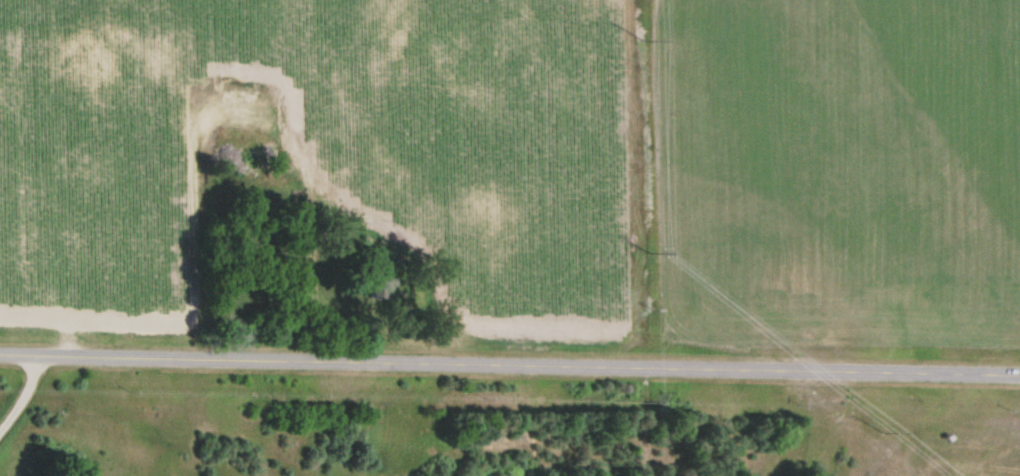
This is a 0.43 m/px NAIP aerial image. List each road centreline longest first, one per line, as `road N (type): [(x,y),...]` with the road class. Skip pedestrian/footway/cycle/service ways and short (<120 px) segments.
road 1 (residential): [(1019,375),(0,352)]

